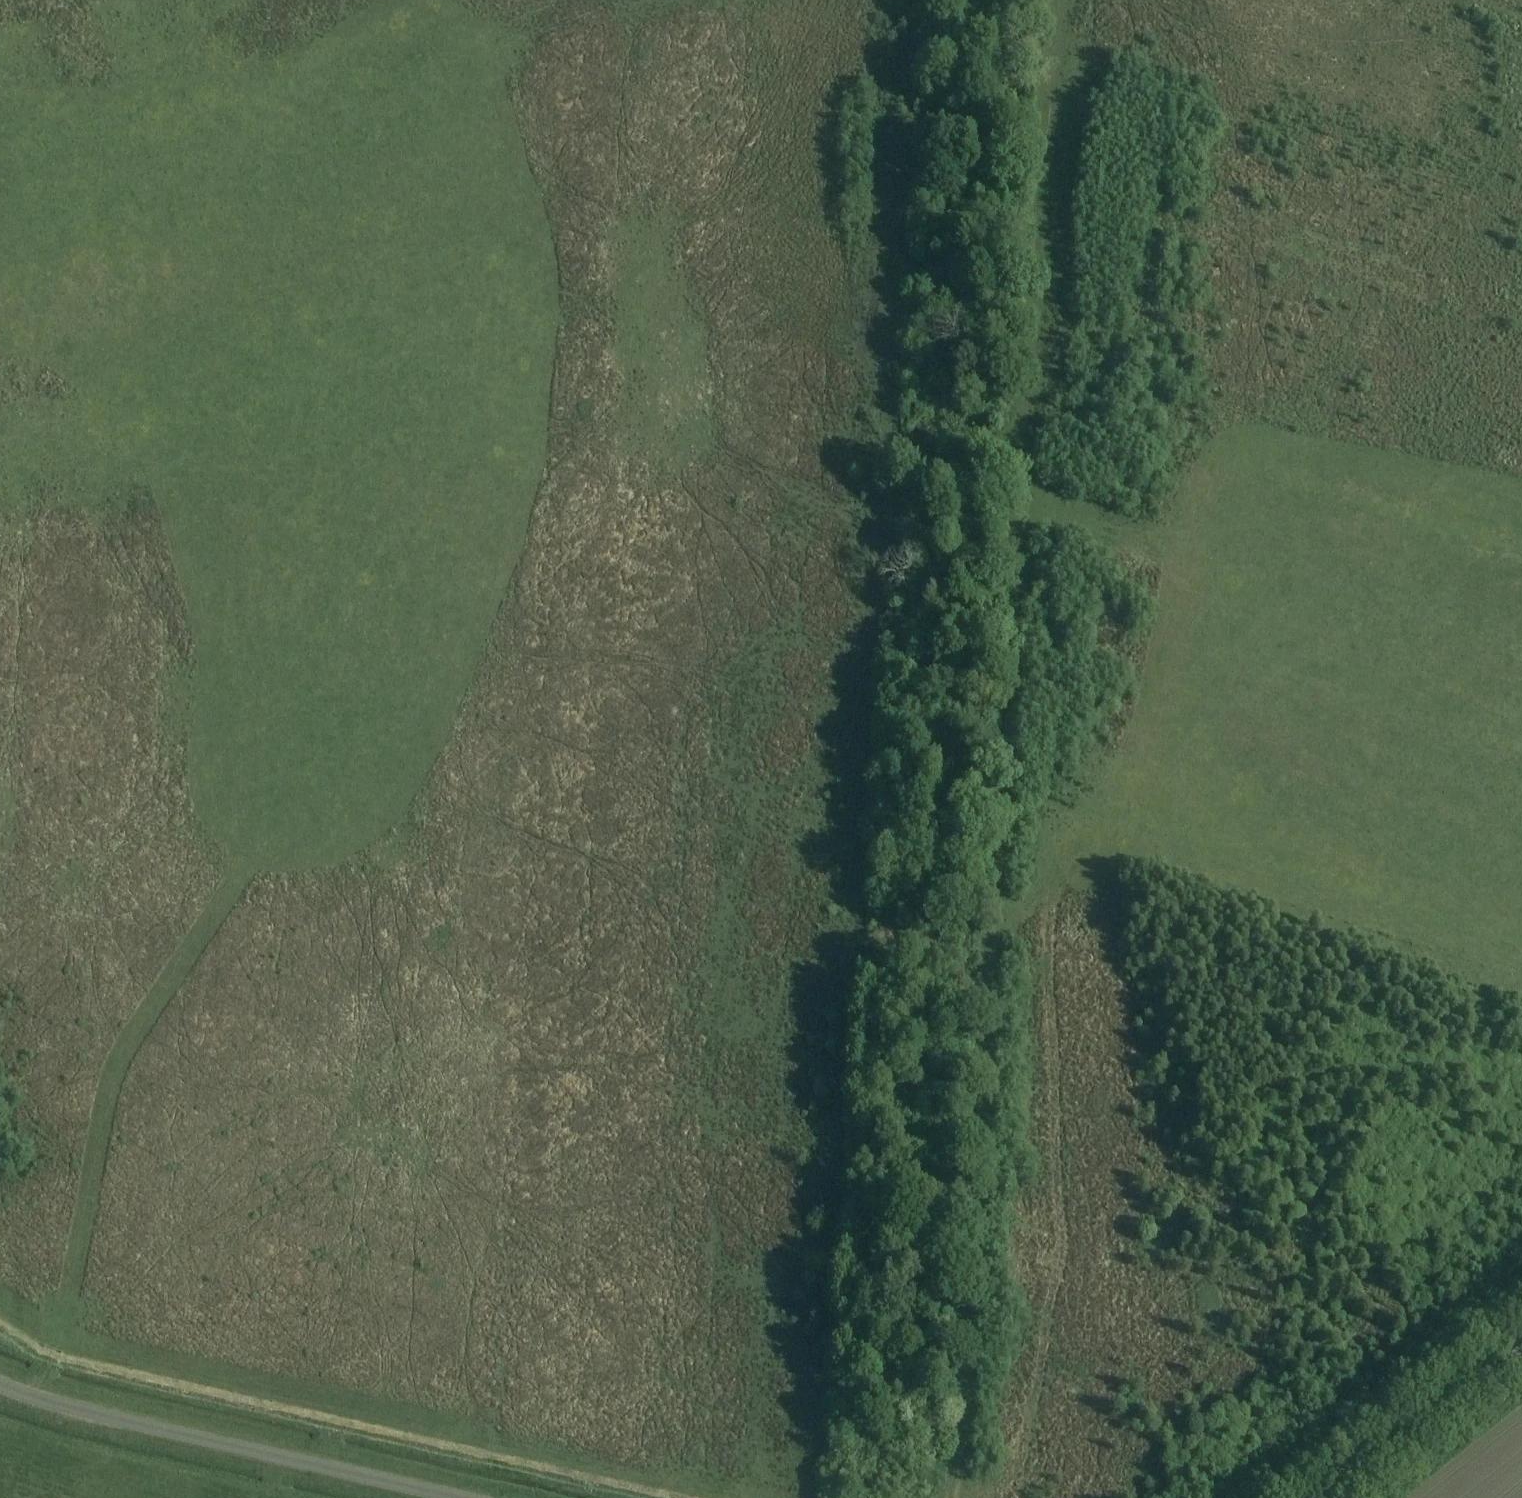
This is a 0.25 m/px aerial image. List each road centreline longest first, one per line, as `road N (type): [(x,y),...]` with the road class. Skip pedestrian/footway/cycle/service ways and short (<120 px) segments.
road 1 (unclassified): [(459,1497),(59,1404),(0,1383)]
road 2 (unclassified): [(1333,1497),(1521,1348)]

